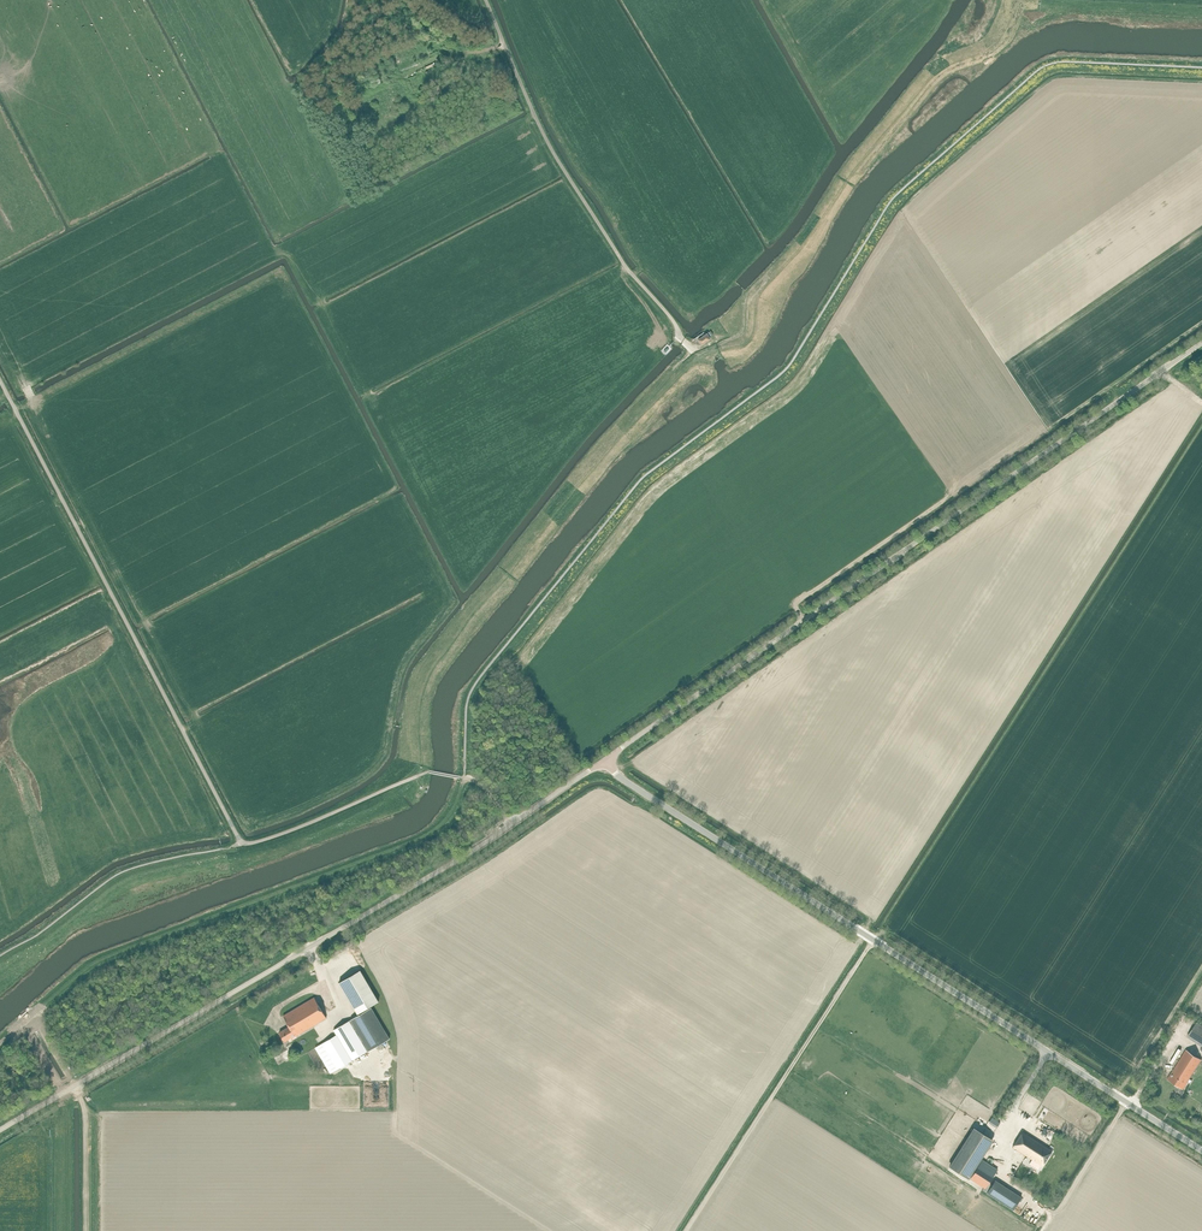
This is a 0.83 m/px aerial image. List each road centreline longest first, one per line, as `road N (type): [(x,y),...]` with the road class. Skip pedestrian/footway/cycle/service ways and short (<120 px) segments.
road 1 (unclassified): [(603,761),(1201,343)]
road 2 (unclassified): [(430,772),(296,828),(240,842),(0,380)]
road 3 (unclassified): [(1201,1150),(603,761)]
road 4 (unclassified): [(0,1130),(447,866),(603,761)]
road 5 (track): [(0,1042),(92,963),(423,838),(454,808),(465,778)]
road 6 (unclassified): [(684,341),(557,160),(486,0)]
road 7 (track): [(85,1230),(86,1107),(33,1016)]

